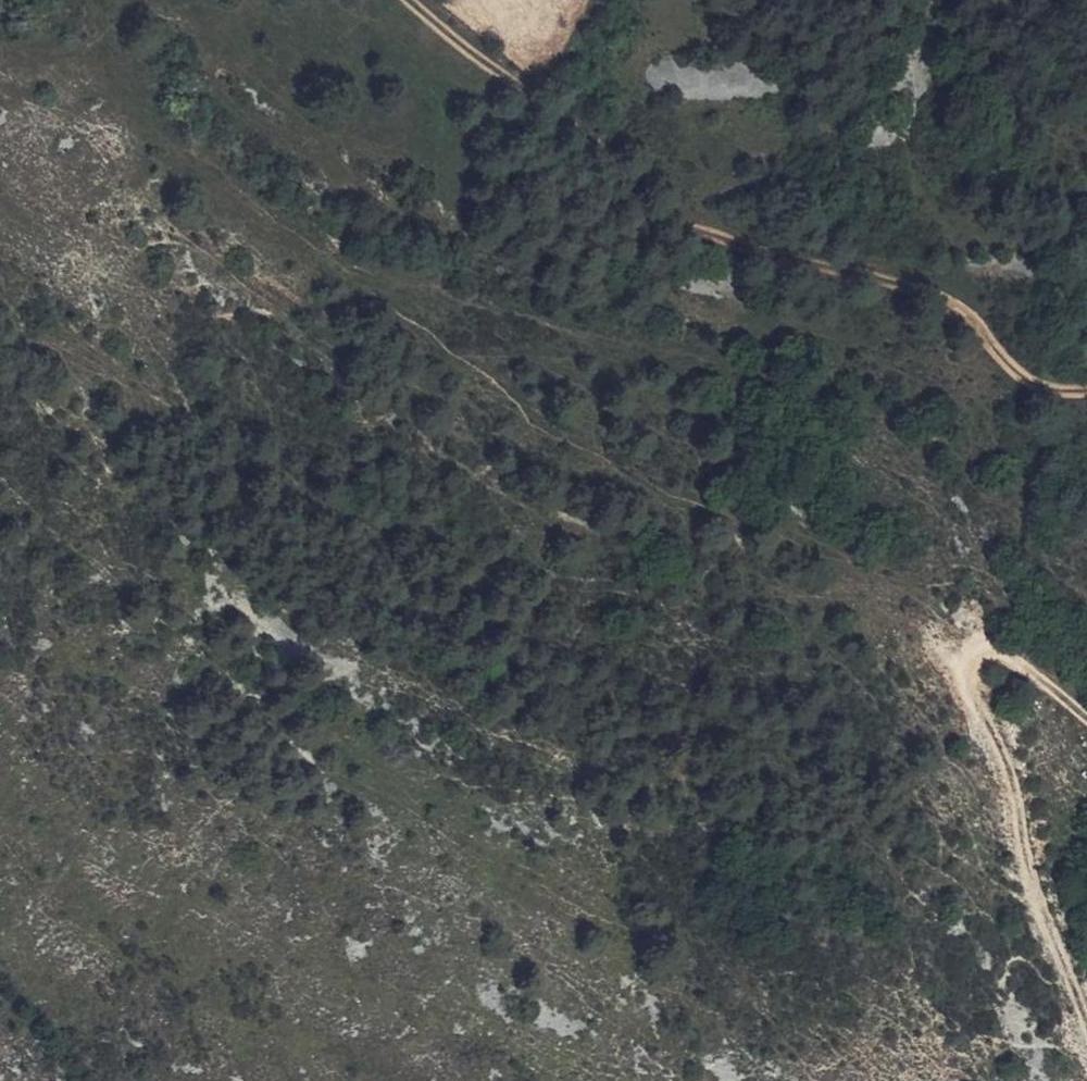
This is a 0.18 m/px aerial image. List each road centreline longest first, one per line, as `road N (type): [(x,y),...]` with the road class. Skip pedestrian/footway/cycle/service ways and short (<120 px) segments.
road 1 (track): [(1086,390),(1068,394),(1030,380),(969,310),(914,272),(718,241),(406,0)]
road 2 (track): [(1086,1019),(1025,847),(1019,771),(990,719),(972,662),(976,641),(994,639),(1086,721)]

